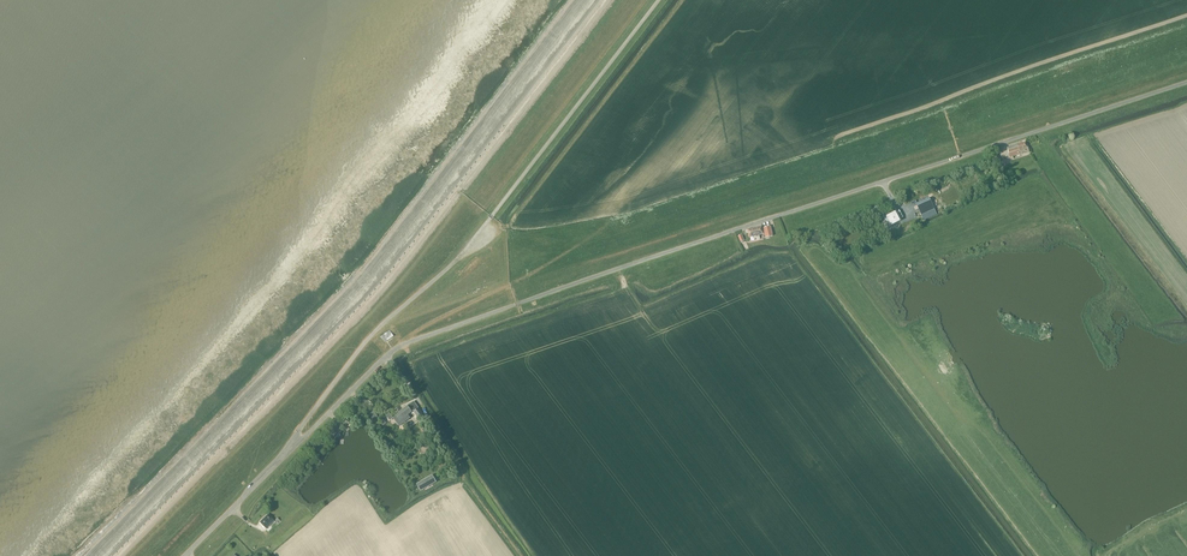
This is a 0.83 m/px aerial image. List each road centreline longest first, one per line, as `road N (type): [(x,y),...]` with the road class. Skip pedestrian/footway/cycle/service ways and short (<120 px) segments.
road 1 (unclassified): [(287,449),(409,342),(1186,82)]
road 2 (unclassified): [(287,449),(369,338),(465,250),(659,0)]
road 3 (unclassified): [(185,555),(287,449)]

